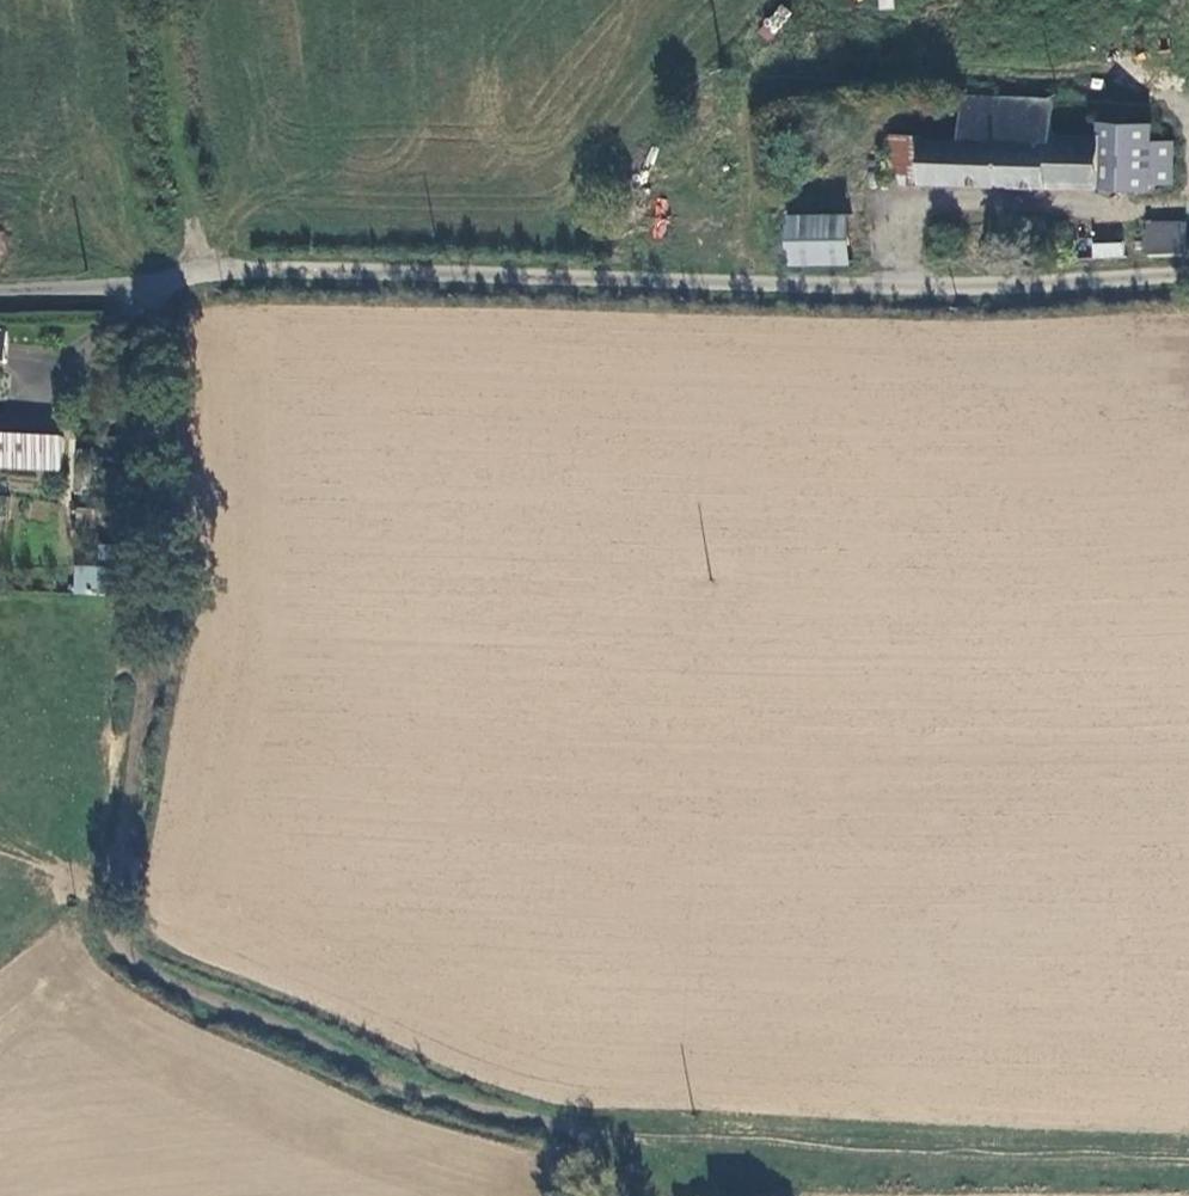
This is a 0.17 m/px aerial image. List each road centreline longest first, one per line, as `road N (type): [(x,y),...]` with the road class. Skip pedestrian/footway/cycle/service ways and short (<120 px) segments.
road 1 (track): [(603,1195),(591,1150),(572,1134),(395,1083),(180,987),(112,937),(109,906),(140,688),(147,372),(163,284)]
road 2 (unclassified): [(0,294),(163,284),(200,271),(923,290),(1188,276)]
road 3 (track): [(200,271),(181,179),(164,0)]

